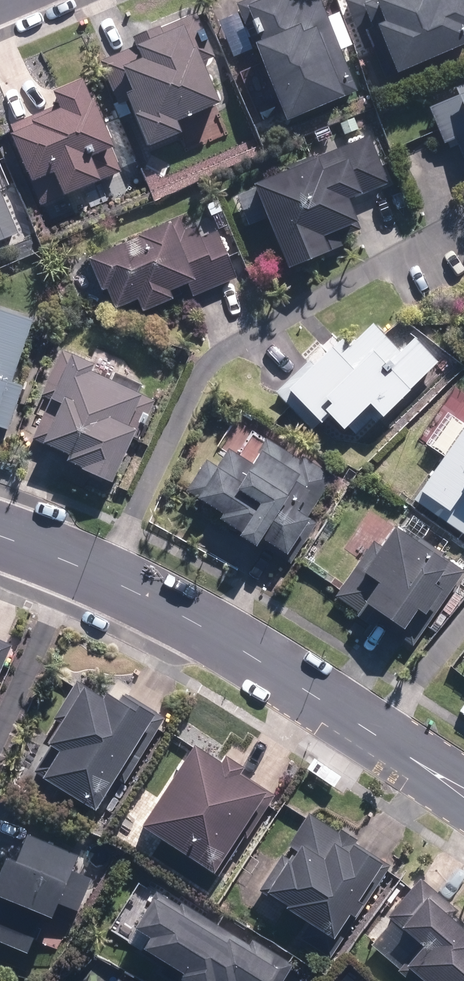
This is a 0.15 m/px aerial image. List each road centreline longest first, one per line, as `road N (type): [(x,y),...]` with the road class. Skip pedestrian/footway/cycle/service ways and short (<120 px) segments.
road 1 (residential): [(0,537),(174,610),(385,732),(463,788)]

